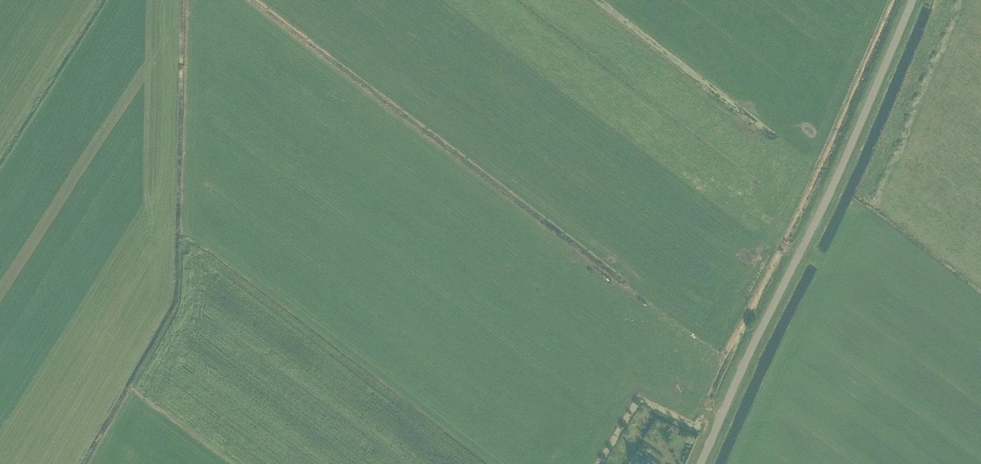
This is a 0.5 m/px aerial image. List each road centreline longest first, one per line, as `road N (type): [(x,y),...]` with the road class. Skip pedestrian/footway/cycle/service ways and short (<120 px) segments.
road 1 (unclassified): [(699,463),(911,0)]

